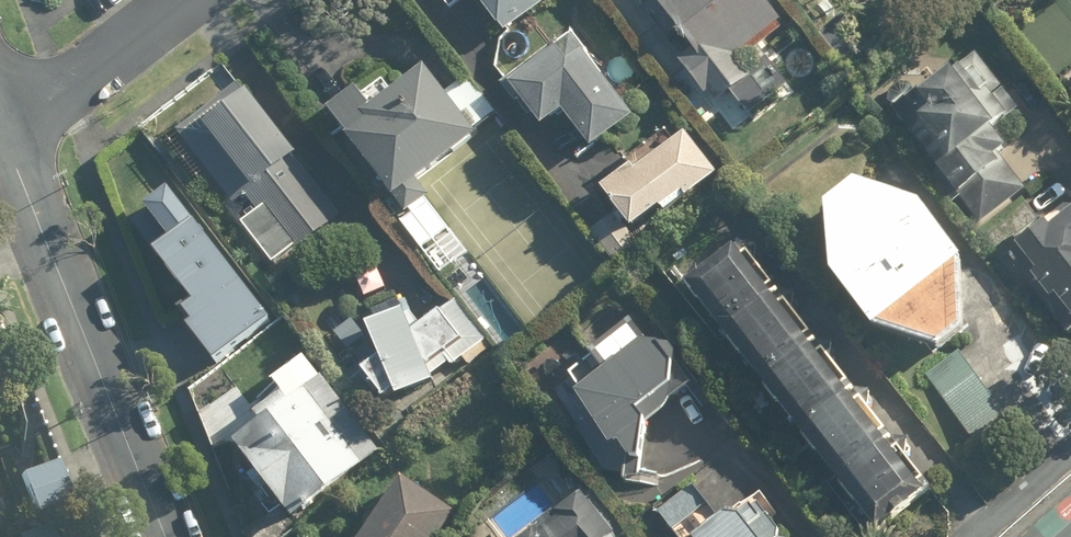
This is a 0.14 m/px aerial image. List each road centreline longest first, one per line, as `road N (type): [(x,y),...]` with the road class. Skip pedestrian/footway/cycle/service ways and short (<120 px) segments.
road 1 (residential): [(8,137),(167,536)]
road 2 (residential): [(186,0),(8,137)]

